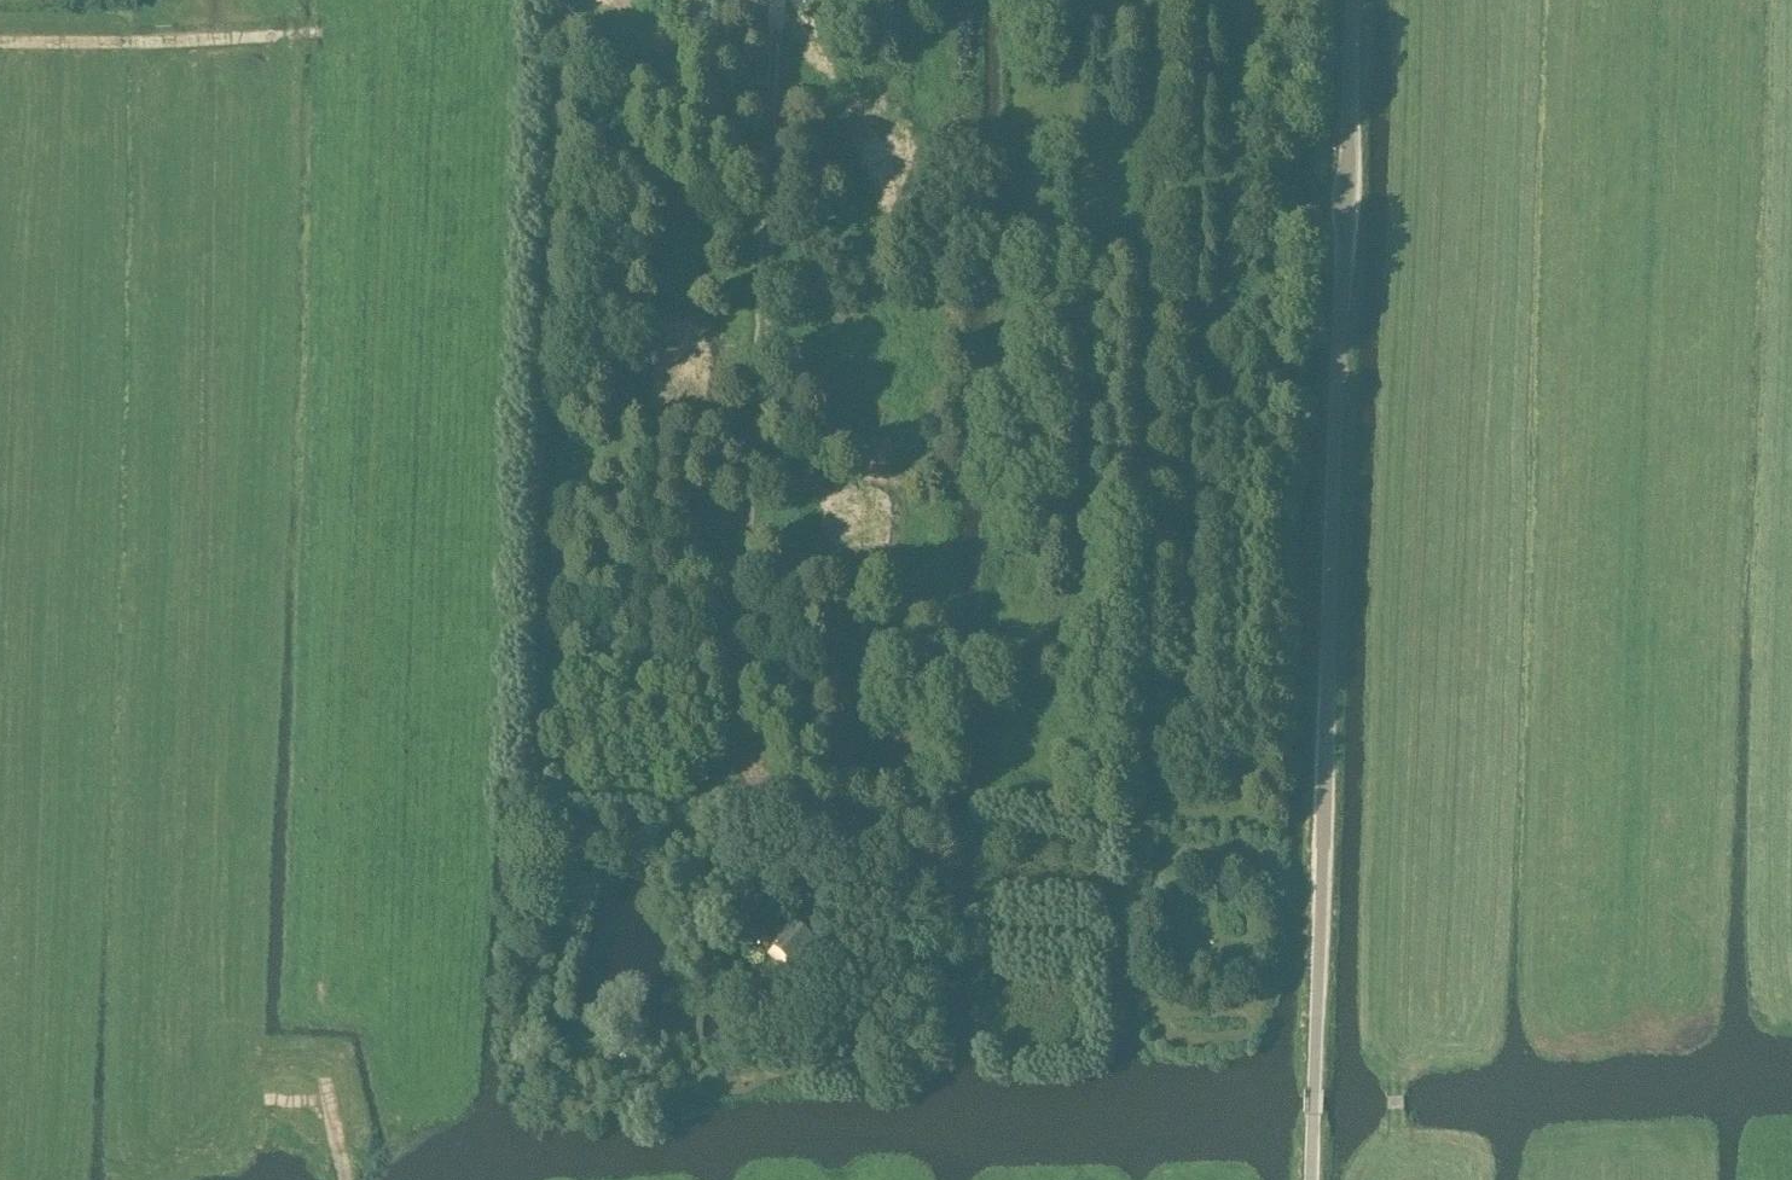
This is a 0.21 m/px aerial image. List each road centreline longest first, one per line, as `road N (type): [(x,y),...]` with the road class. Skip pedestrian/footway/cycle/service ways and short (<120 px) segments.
road 1 (track): [(345,1179),(322,1029),(354,0)]
road 2 (unclassified): [(1312,1179),(1354,0)]

